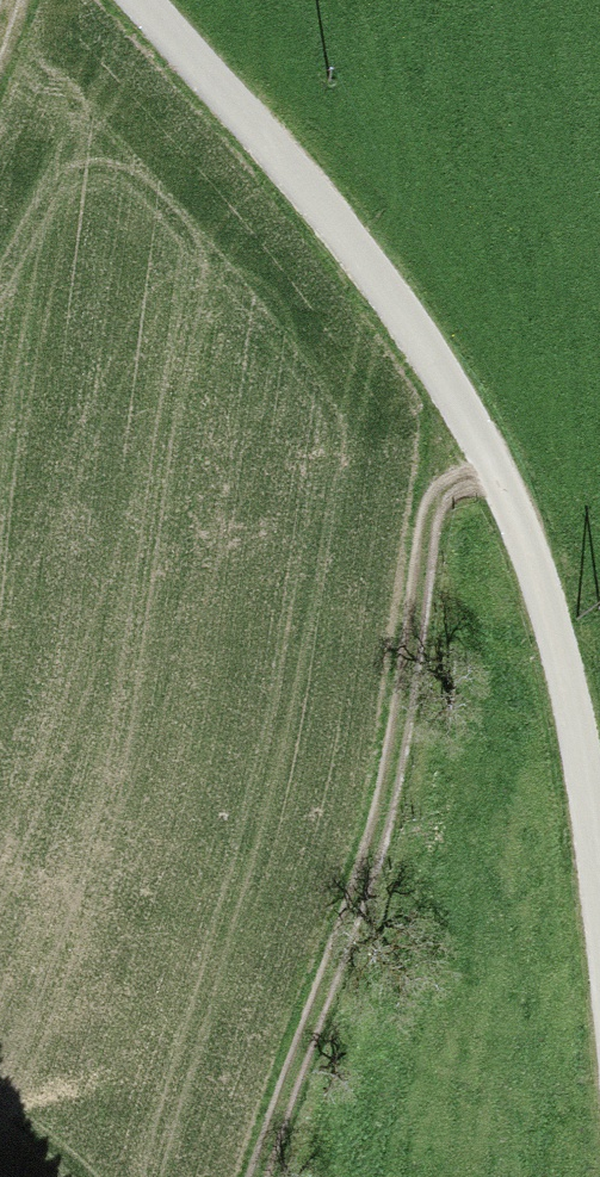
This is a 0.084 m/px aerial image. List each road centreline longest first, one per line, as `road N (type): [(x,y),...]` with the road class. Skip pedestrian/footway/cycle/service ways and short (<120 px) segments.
road 1 (unclassified): [(599,864),(549,612),(501,478),(393,298),(332,218),(138,0)]
road 2 (track): [(264,1176),(403,744),(429,524),(452,485),(501,478)]

